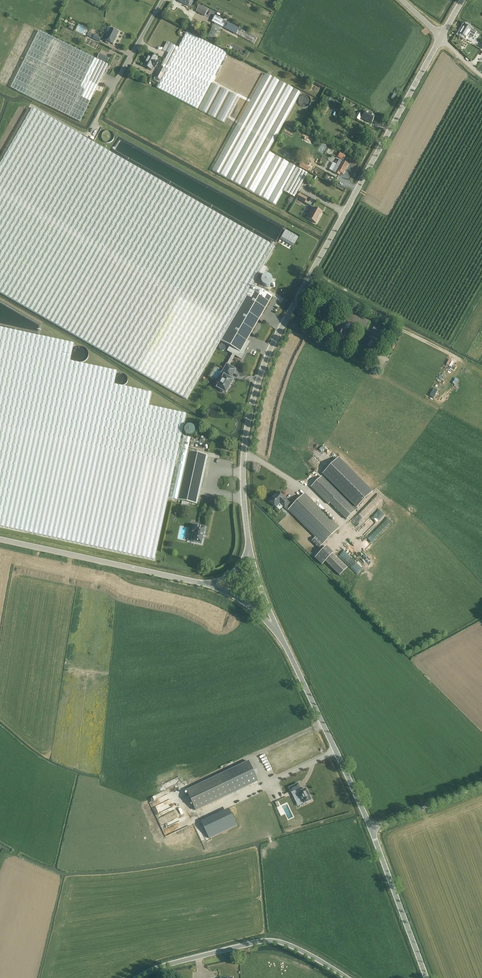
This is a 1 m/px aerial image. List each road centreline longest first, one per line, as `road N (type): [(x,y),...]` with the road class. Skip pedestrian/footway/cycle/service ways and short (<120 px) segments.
road 1 (unclassified): [(249,544),(244,444),(269,351),(440,37)]
road 2 (unclassified): [(140,977),(264,941),(291,946),(345,977)]
road 3 (unclassified): [(371,828),(278,630)]
road 4 (unclassified): [(206,584),(0,540)]
road 5 (unclassified): [(427,977),(371,828)]
road 6 (residential): [(93,126),(163,0)]

